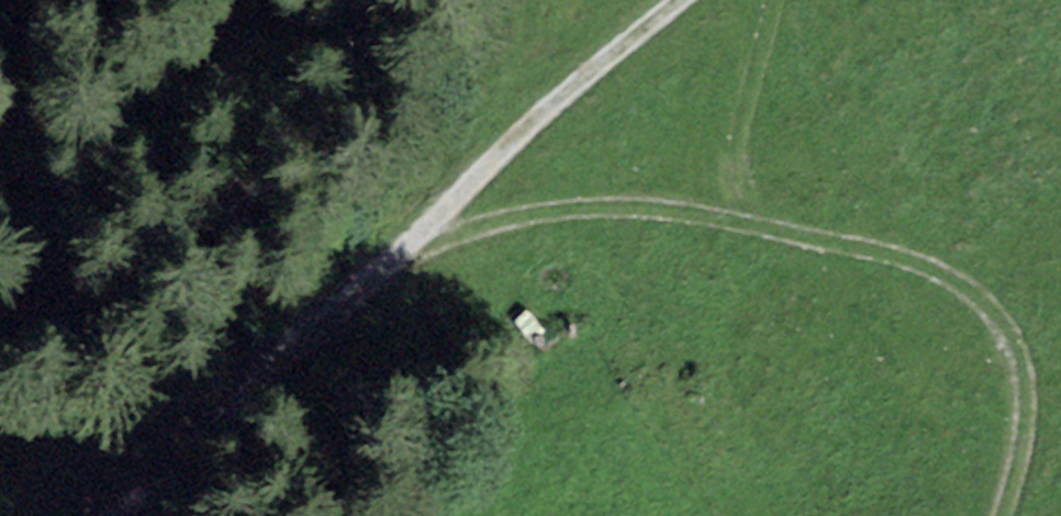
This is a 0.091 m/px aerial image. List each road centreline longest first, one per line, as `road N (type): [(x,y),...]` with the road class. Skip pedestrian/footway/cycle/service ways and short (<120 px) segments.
road 1 (track): [(384,277),(498,231),(597,207),(740,221),(929,264),(977,297),(1021,353),(1024,435),(996,515)]
road 2 (track): [(571,89),(218,452),(127,515)]
road 3 (track): [(571,89),(673,0)]

